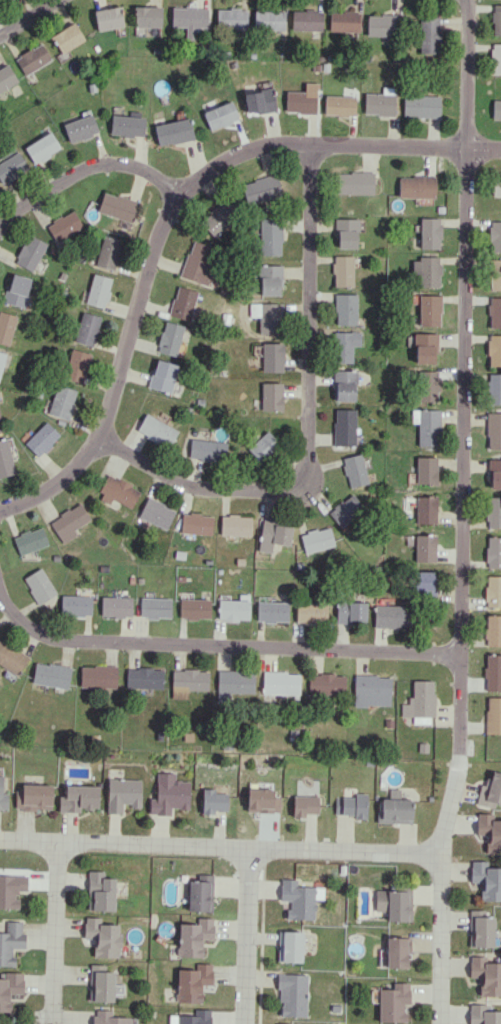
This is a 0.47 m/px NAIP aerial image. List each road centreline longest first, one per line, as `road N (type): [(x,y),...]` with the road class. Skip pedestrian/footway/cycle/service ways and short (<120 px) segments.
road 1 (residential): [(468,0),(456,769),(436,851),(441,1023)]
road 2 (residential): [(500,144),(260,143),(177,187),(153,240),(98,440),(0,501)]
road 3 (residential): [(308,142),(302,488),(198,485),(98,440)]
road 4 (residential): [(459,655),(59,638),(28,629),(0,602)]
road 5 (residential): [(0,840),(436,851)]
road 6 (residential): [(177,187),(112,160),(81,168),(0,222)]
road 7 (residential): [(242,1023),(249,850)]
road 8 (residential): [(57,843),(54,1010)]

